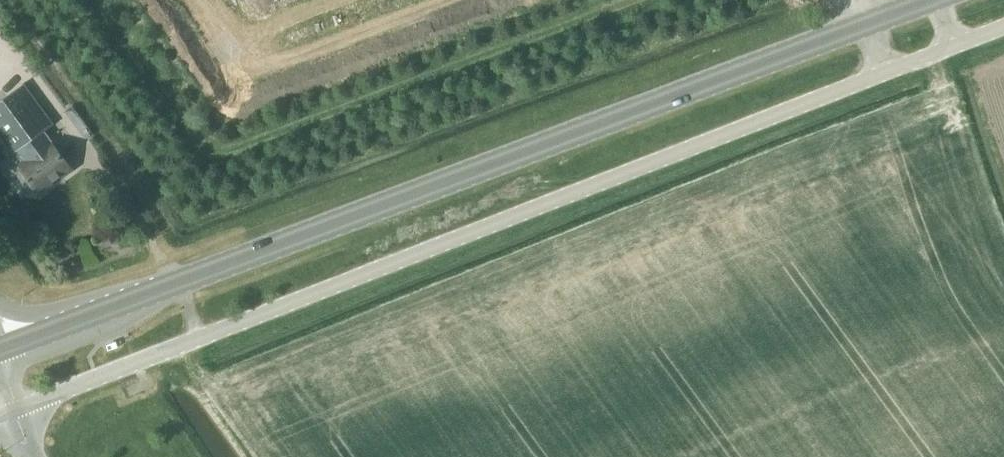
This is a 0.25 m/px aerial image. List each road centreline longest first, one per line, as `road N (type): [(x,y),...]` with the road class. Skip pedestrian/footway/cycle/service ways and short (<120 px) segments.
road 1 (unclassified): [(15,409),(1003,24)]
road 2 (primary): [(0,346),(923,0)]

